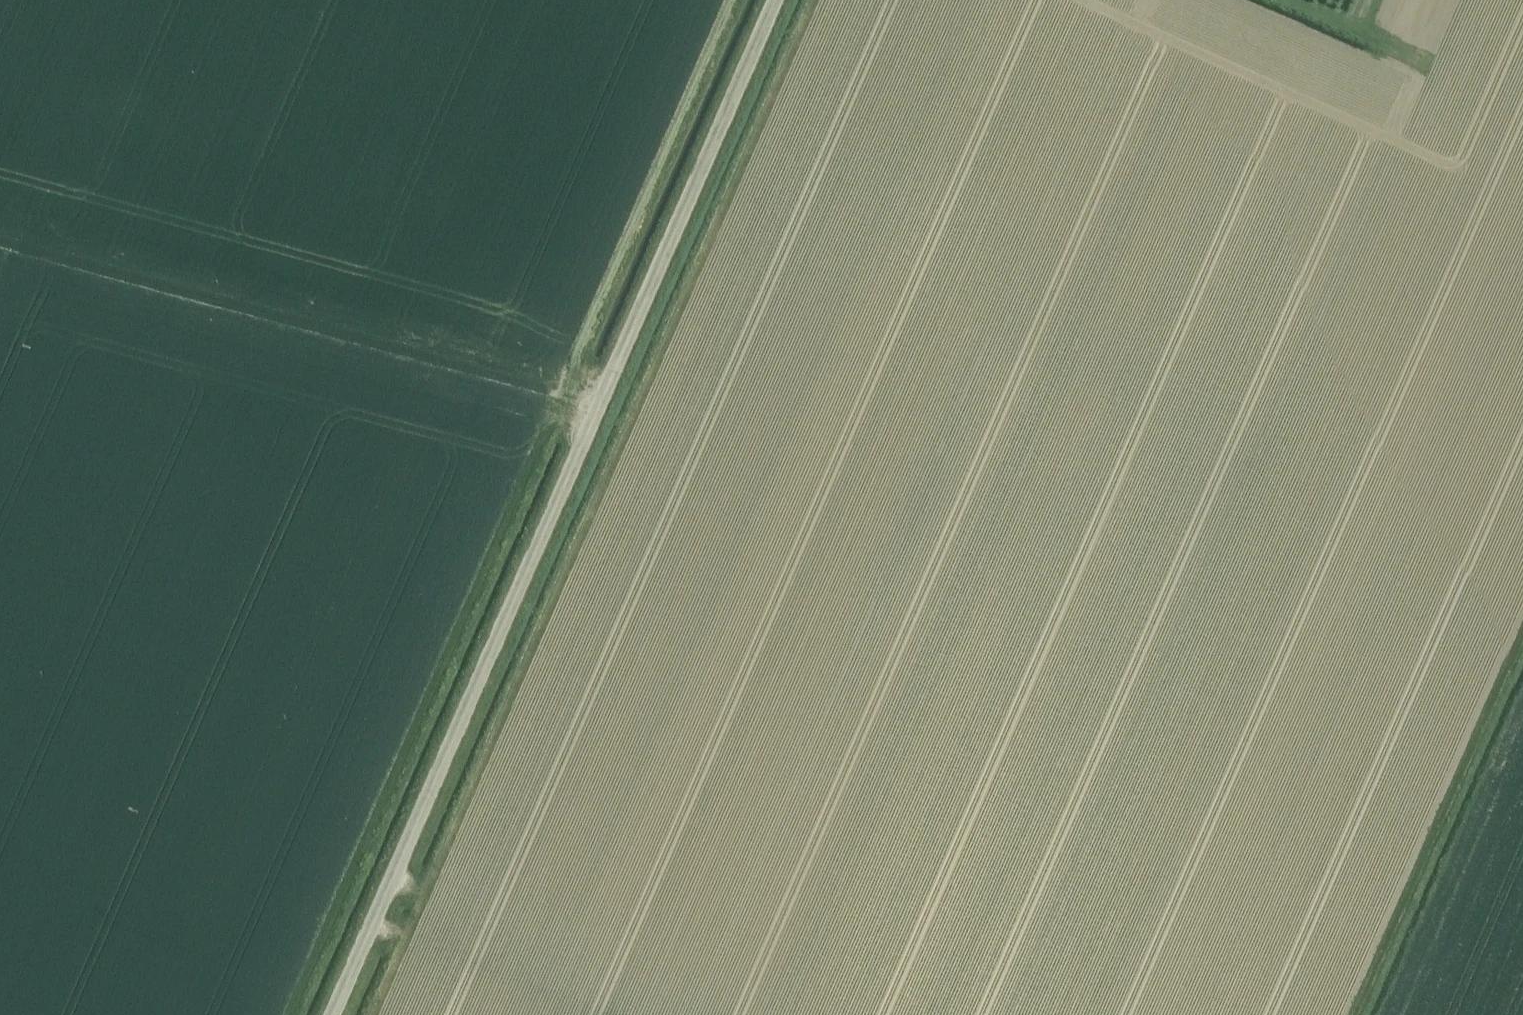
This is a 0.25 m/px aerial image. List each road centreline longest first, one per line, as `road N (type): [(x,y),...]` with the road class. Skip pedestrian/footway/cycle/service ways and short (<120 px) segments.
road 1 (unclassified): [(334,1014),(777,0)]
road 2 (track): [(1522,636),(1357,1014)]

